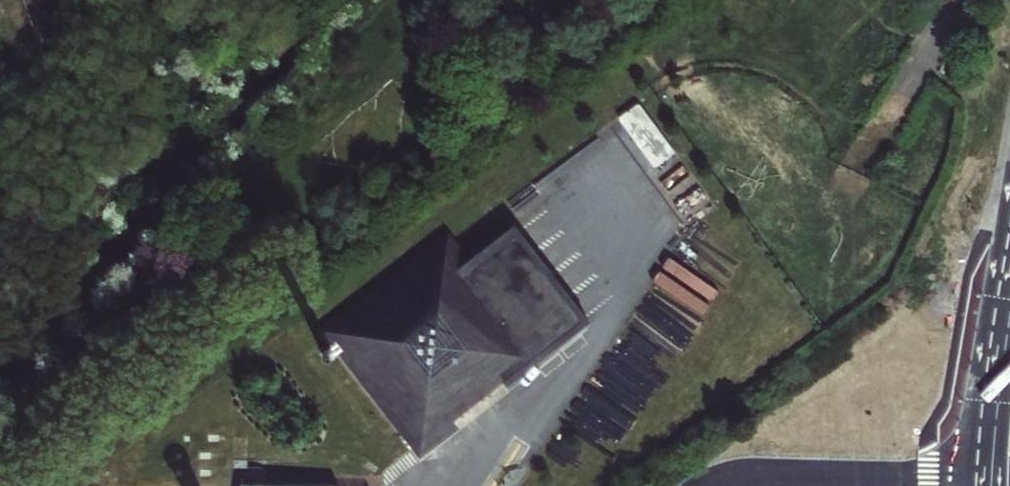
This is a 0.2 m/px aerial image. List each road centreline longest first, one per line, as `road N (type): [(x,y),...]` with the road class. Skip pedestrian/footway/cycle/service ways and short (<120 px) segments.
road 1 (primary): [(1005,350),(991,485)]

